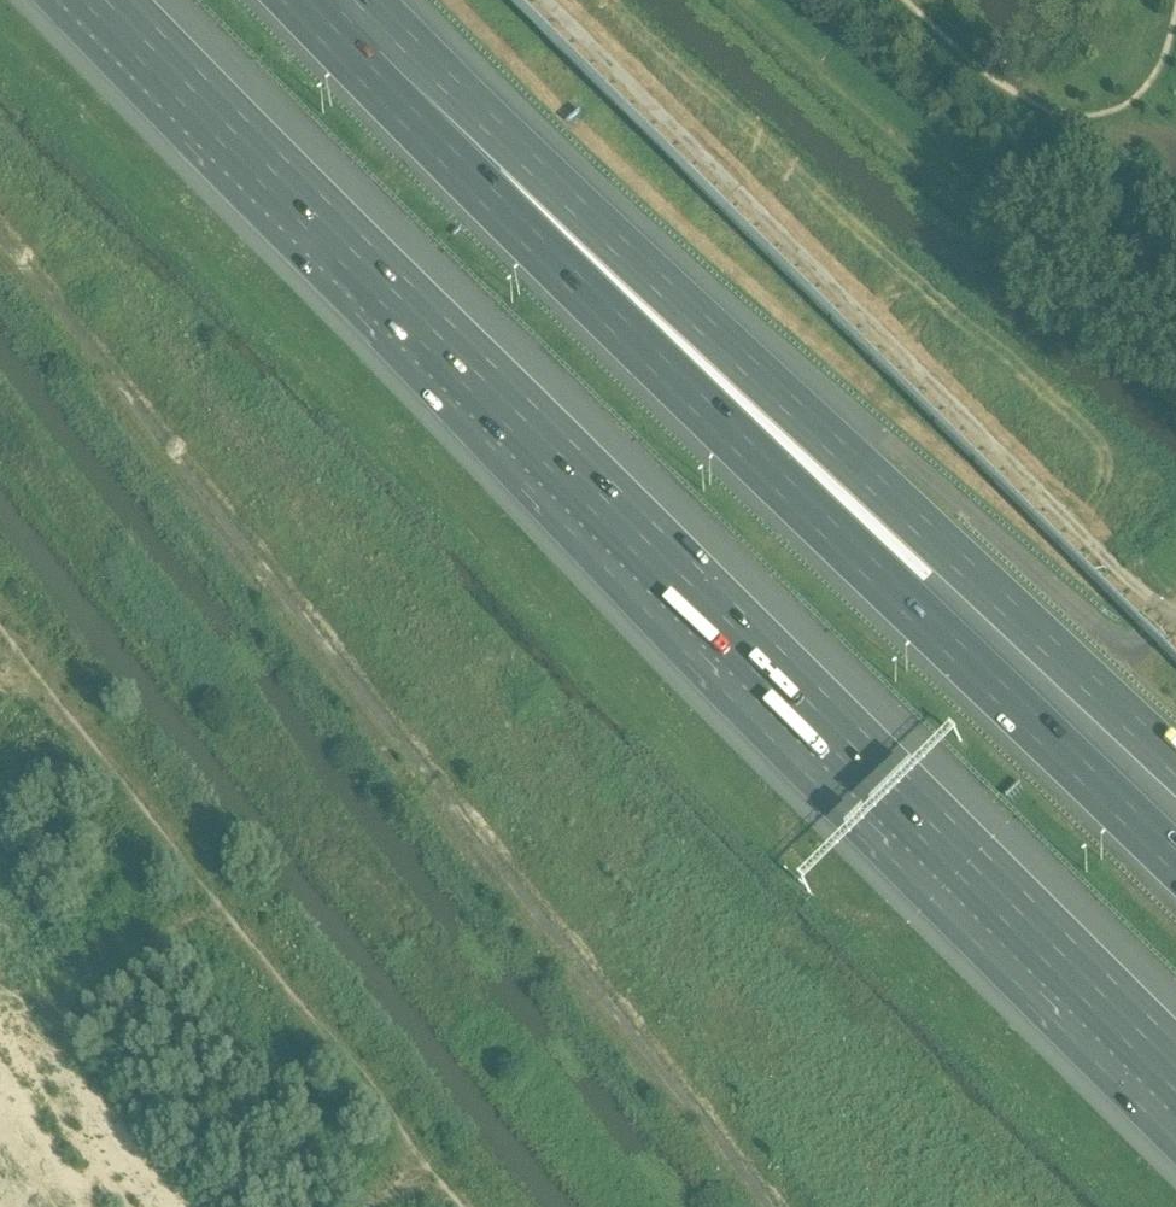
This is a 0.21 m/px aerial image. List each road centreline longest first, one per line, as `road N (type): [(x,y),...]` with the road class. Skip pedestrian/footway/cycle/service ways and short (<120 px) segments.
road 1 (motorway): [(91,0),(1175,1080)]
road 2 (motorway): [(1175,873),(783,485),(378,51)]
road 3 (motorway): [(1175,766),(830,443),(378,51)]
road 4 (residential): [(210,880),(437,1169)]
road 5 (residential): [(24,646),(210,880)]
road 6 (residential): [(0,1052),(210,880)]

